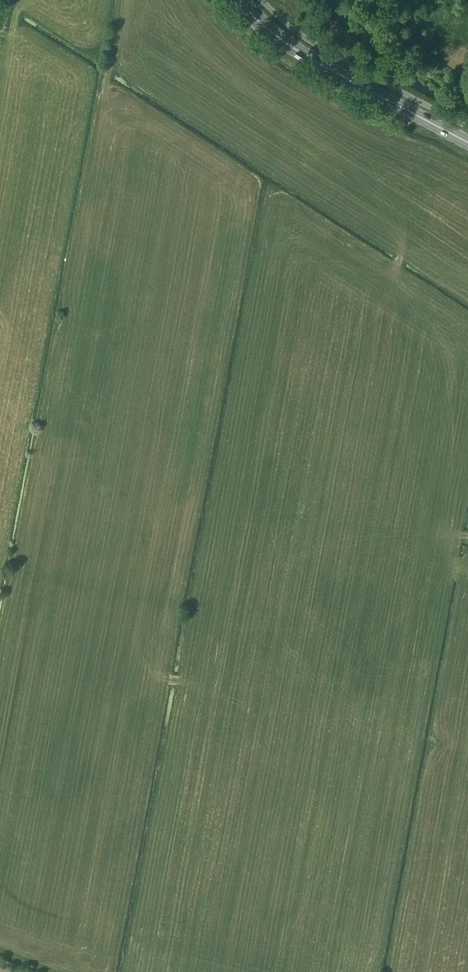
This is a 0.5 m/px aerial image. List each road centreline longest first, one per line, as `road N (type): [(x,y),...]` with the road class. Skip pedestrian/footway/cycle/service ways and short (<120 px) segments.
road 1 (primary): [(467,141),(308,57),(239,0)]

